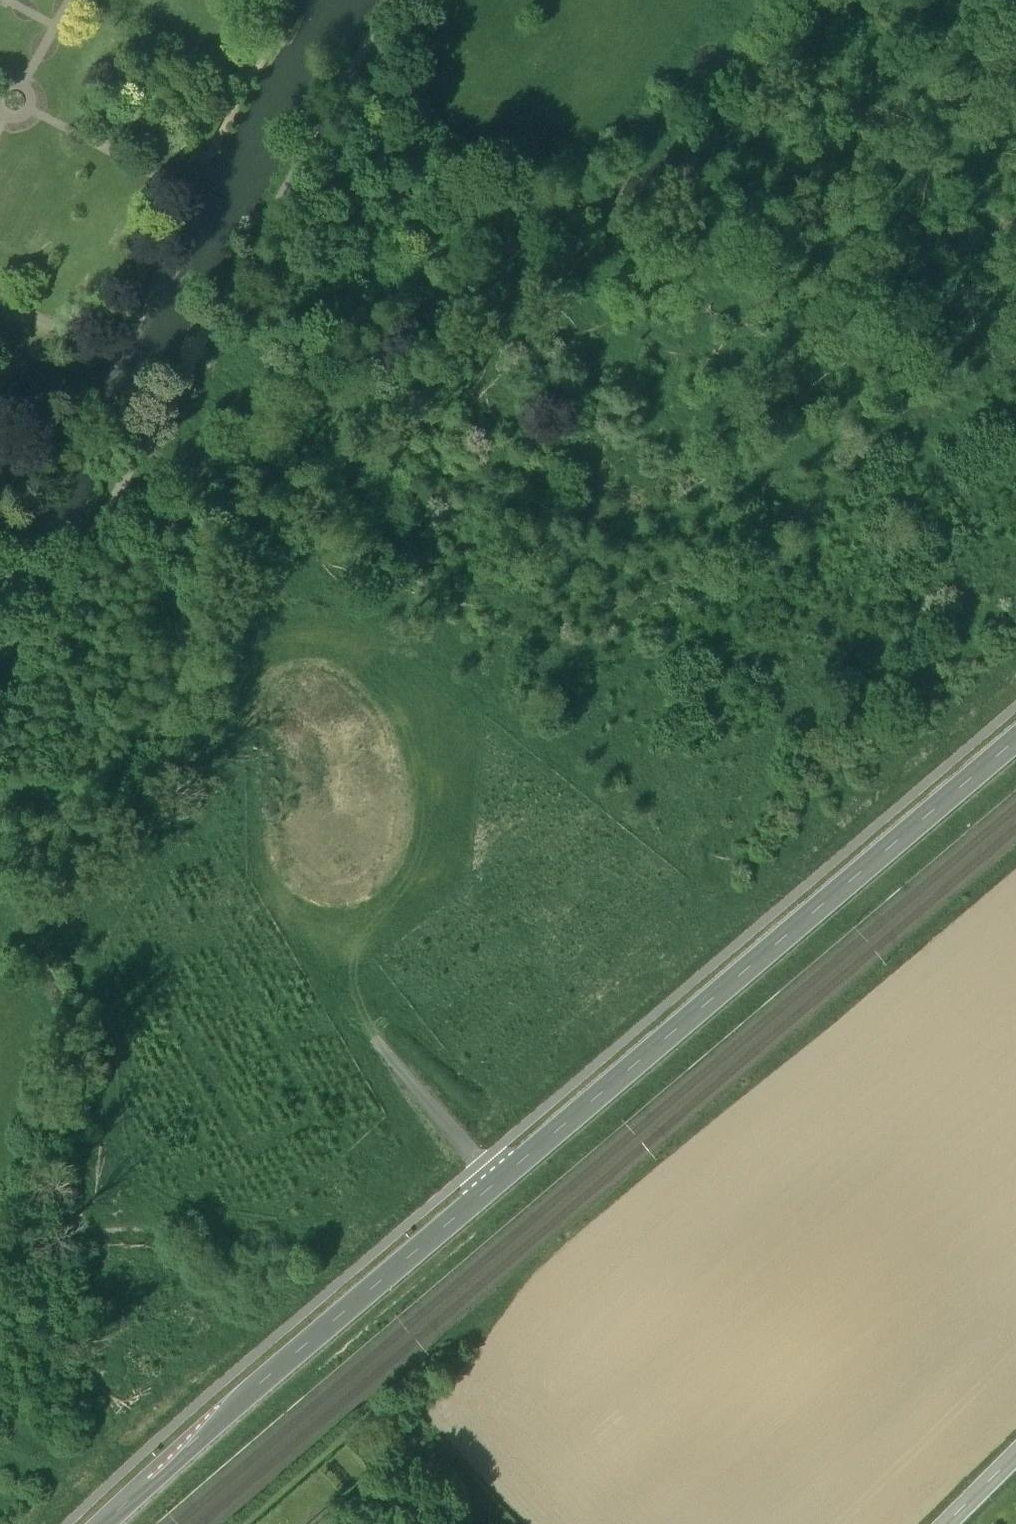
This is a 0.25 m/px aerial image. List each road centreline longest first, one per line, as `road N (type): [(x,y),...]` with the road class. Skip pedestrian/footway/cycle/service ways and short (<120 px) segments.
road 1 (secondary): [(239,1399),(1015,738)]
road 2 (track): [(398,0),(0,700)]
road 3 (secondary): [(239,1399),(102,1523)]

